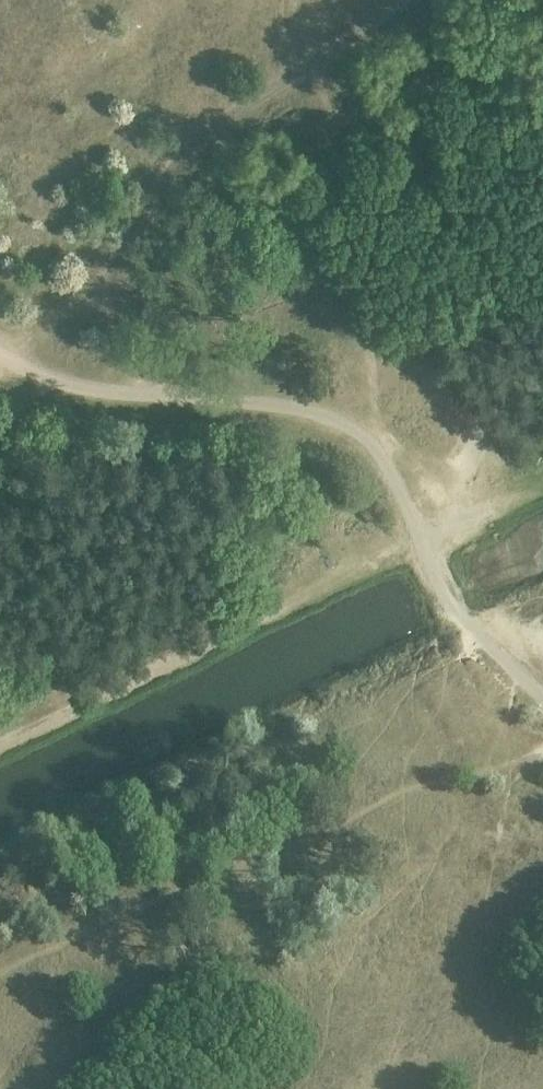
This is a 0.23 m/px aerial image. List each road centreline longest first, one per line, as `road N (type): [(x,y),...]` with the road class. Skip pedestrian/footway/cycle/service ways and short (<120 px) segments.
road 1 (track): [(9,362),(108,281),(135,219),(189,145),(351,42),(402,0)]
road 2 (track): [(421,543),(379,453),(352,427),(284,406),(116,393),(9,362)]
road 3 (track): [(0,745),(421,543)]
road 4 (track): [(542,698),(457,616),(421,543)]
road 5 (track): [(421,543),(542,487)]

